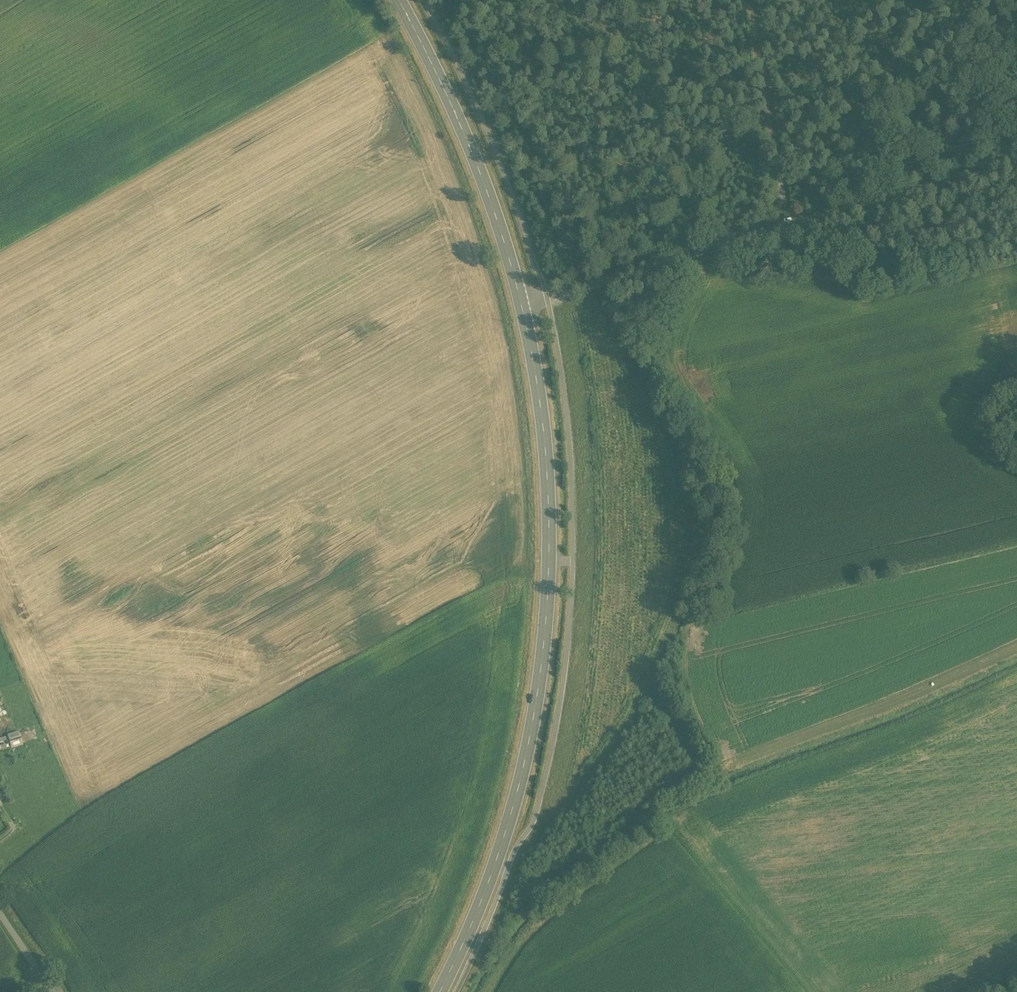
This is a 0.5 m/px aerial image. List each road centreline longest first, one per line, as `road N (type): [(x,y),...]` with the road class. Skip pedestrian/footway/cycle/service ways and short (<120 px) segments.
road 1 (primary): [(440,991),(493,872),(540,687),(550,492),(522,301)]
road 2 (unclassified): [(1016,150),(522,301)]
road 3 (primary): [(522,301),(481,161),(403,0)]
road 4 (track): [(797,196),(754,0)]

